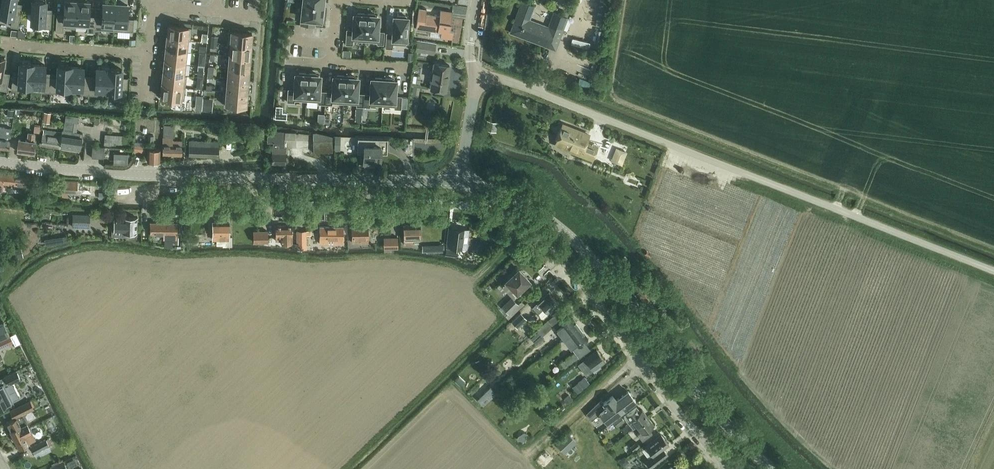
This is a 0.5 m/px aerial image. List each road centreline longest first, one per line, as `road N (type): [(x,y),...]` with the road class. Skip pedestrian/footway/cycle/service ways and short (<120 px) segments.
road 1 (unclassified): [(993,271),(514,83),(475,76)]
road 2 (tertiary): [(459,183),(150,175),(0,163)]
road 3 (tertiary): [(771,468),(569,237),(510,196),(459,183)]
road 4 (residential): [(737,468),(680,415),(557,254),(459,183)]
road 5 (track): [(524,460),(635,354)]
road 6 (residential): [(14,45),(148,52)]

